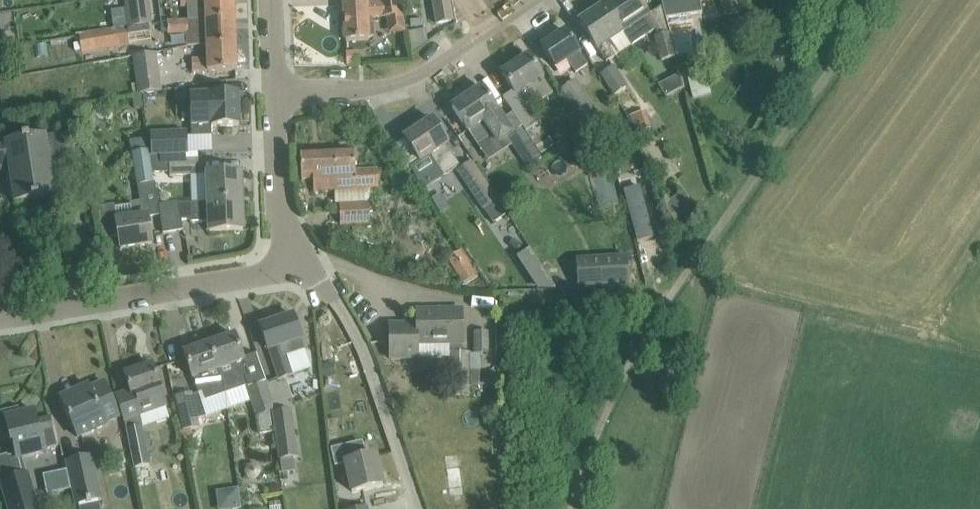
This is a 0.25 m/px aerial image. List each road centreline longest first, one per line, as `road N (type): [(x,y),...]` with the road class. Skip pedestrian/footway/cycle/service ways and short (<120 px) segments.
road 1 (residential): [(420,508),(357,332),(283,247)]
road 2 (residential): [(0,317),(255,275),(283,247)]
road 3 (residential): [(276,94),(383,88),(413,77),(533,0)]
road 4 (residential): [(283,247),(276,94)]

